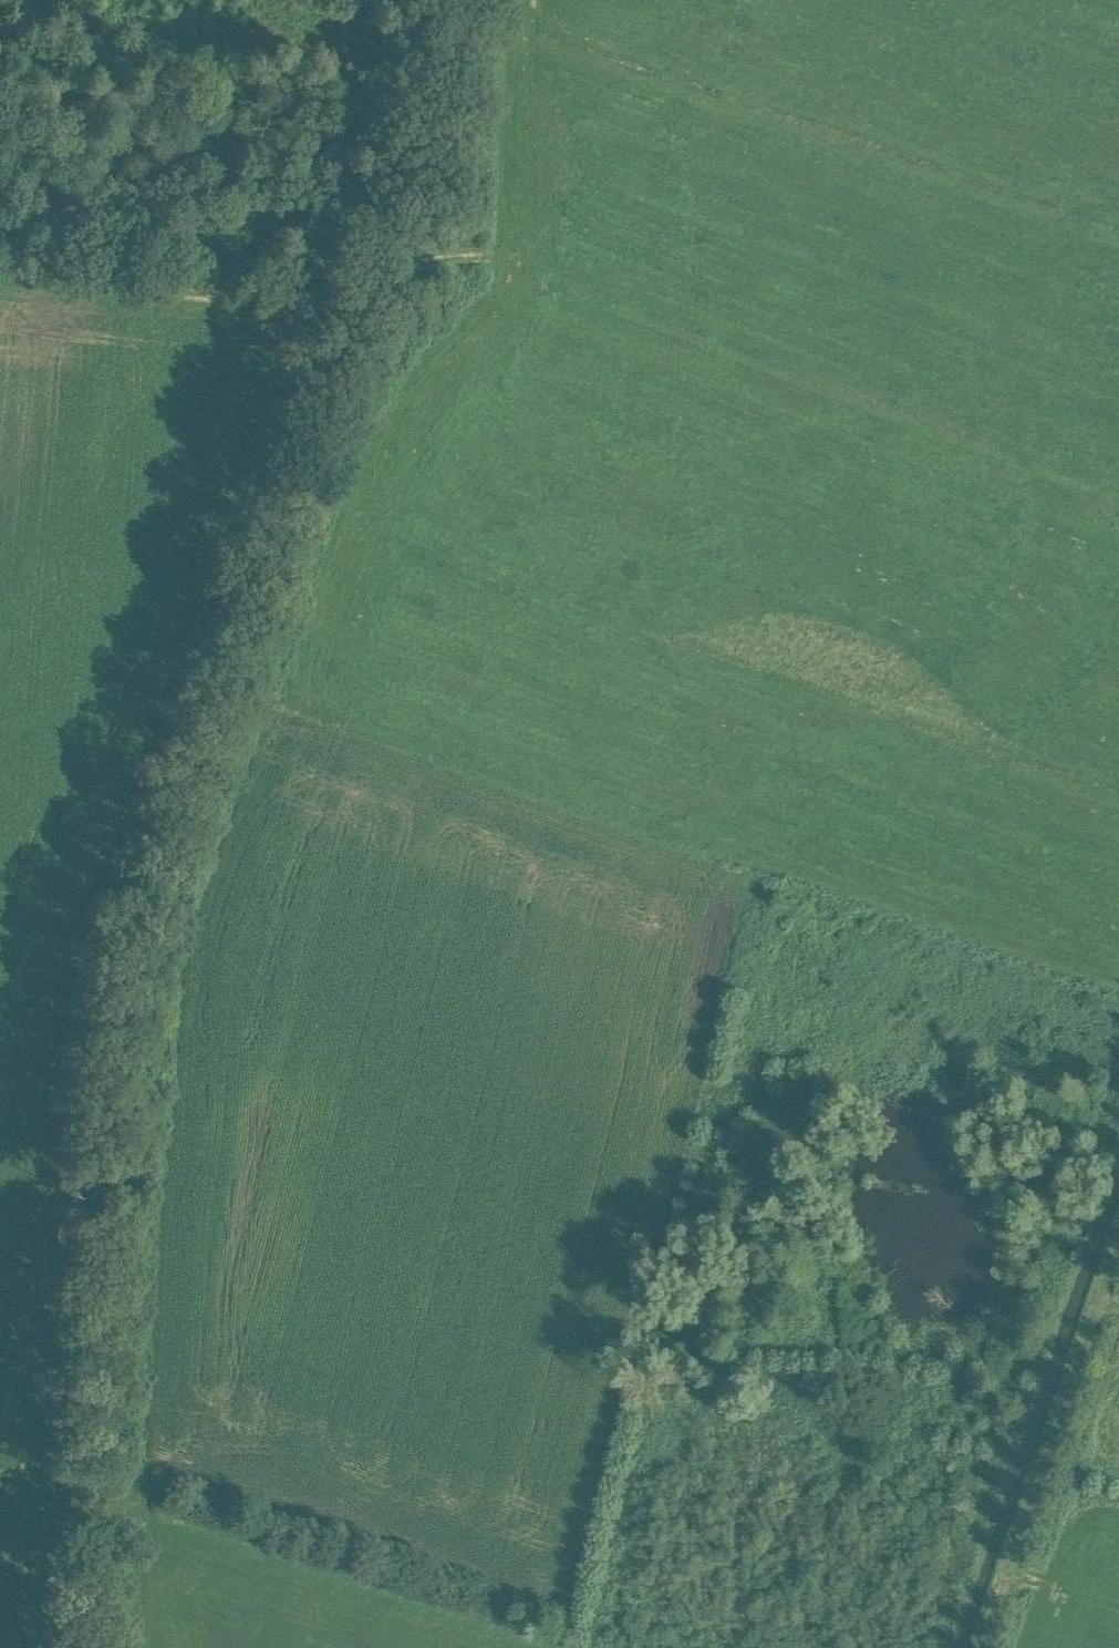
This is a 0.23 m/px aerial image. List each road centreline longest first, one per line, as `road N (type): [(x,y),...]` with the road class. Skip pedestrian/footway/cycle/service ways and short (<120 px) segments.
road 1 (track): [(445,0),(403,266),(179,282),(0,261)]
road 2 (track): [(1118,1240),(980,1647)]

